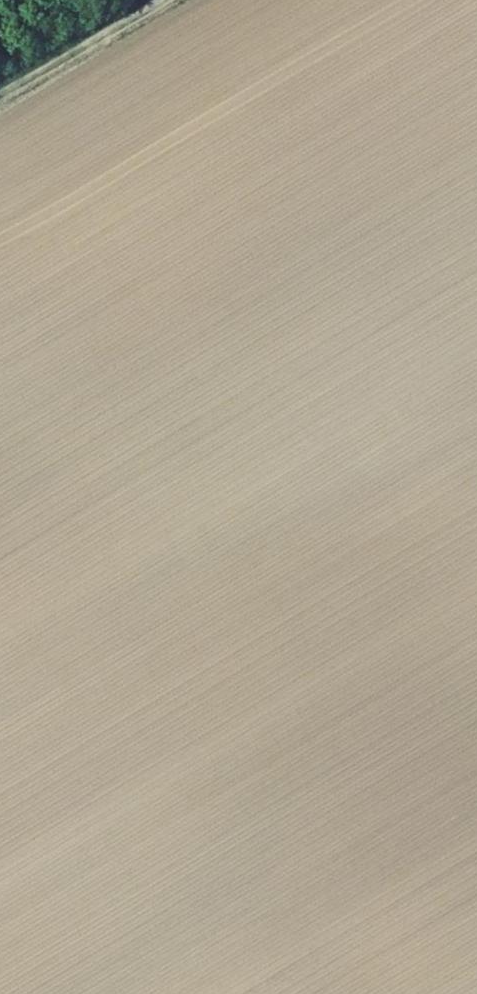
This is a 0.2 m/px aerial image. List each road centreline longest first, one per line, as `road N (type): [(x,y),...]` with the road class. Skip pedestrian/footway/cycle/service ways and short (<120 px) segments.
road 1 (track): [(0,92),(164,0)]

